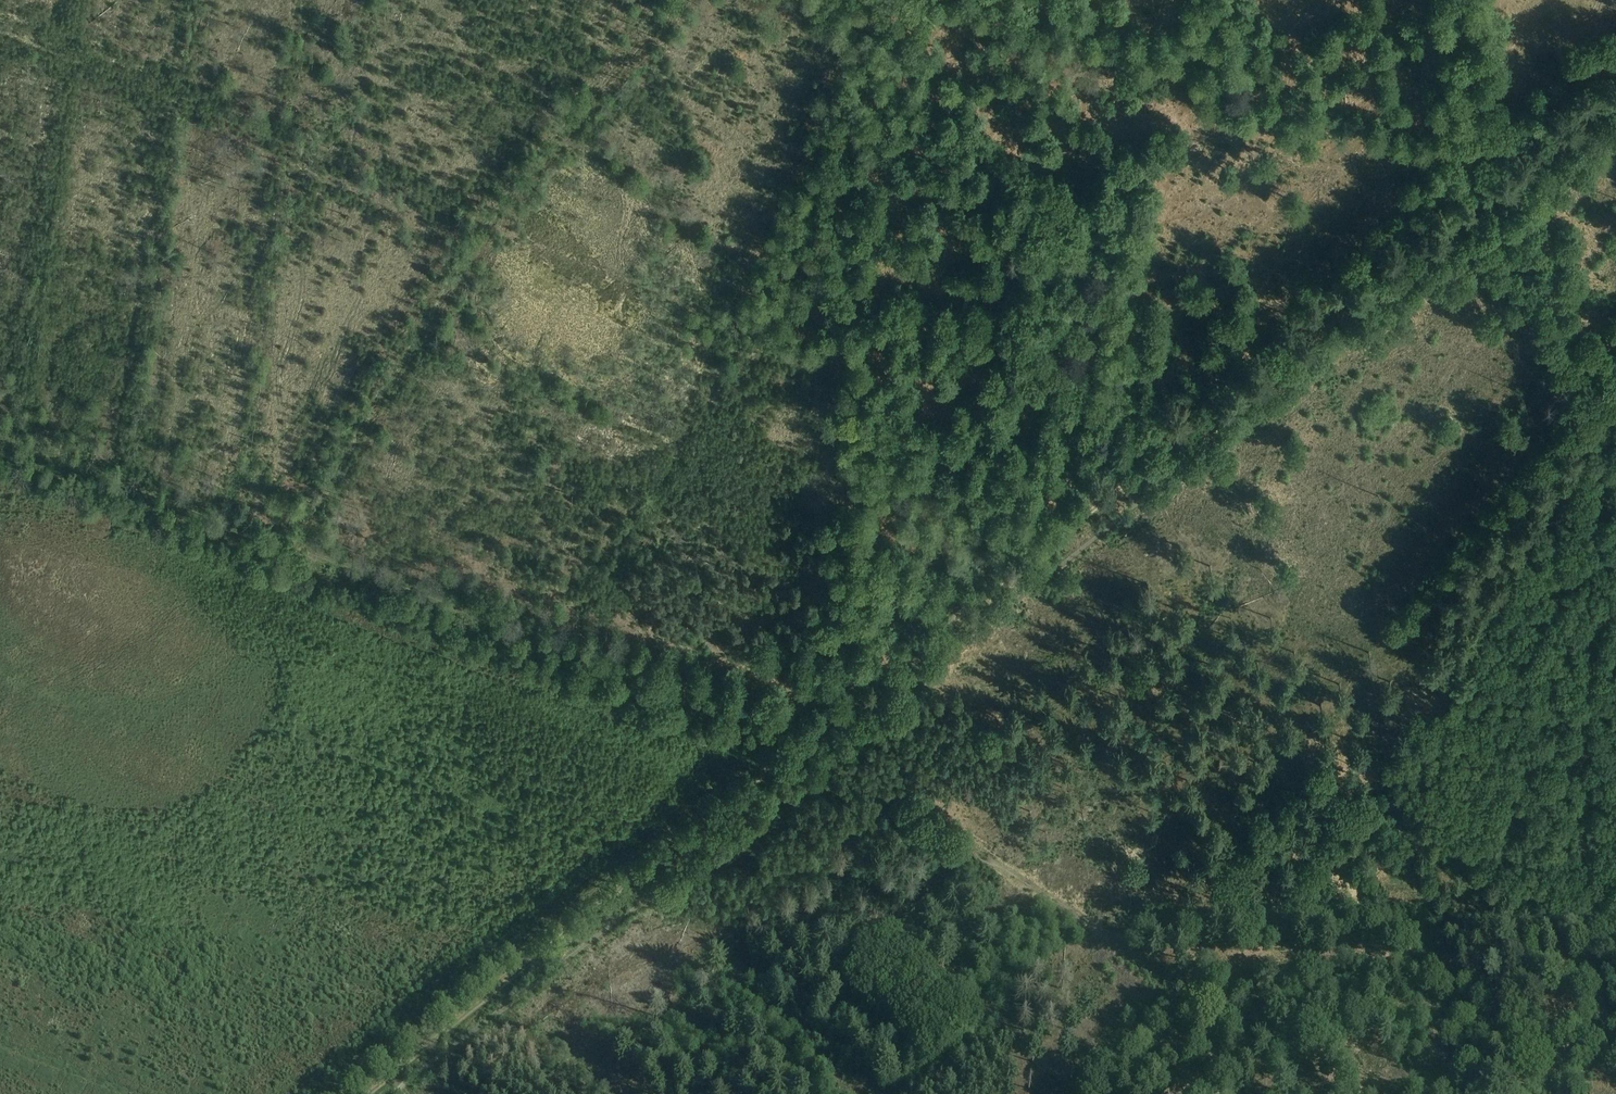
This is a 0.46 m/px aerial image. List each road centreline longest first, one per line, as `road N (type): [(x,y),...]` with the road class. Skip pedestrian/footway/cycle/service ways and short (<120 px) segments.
road 1 (track): [(1615,955),(1425,1005),(1241,999),(1183,976),(807,738),(0,440)]
road 2 (track): [(395,1073),(1615,96)]
road 3 (track): [(296,550),(476,241),(544,147),(681,0)]
road 4 (track): [(926,0),(1480,168)]
road 5 (track): [(1487,200),(1464,0)]
road 6 (track): [(1183,976),(1187,1002),(1234,1093)]

